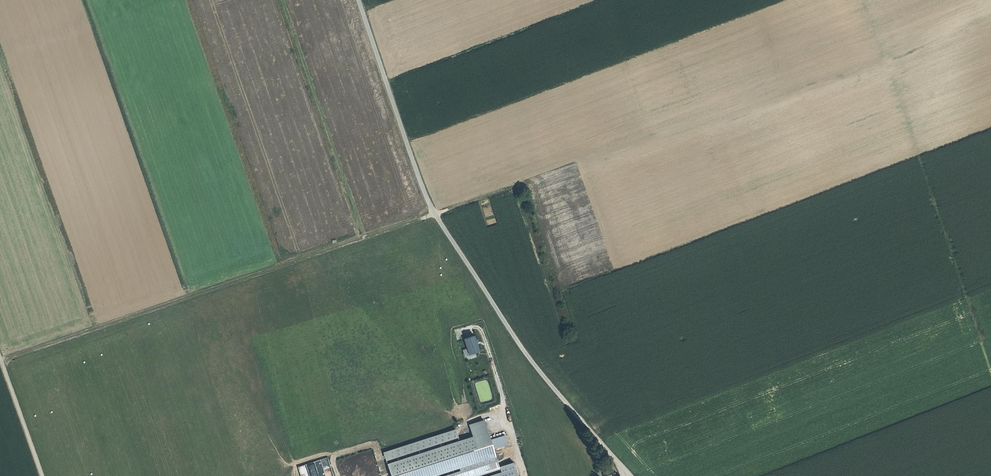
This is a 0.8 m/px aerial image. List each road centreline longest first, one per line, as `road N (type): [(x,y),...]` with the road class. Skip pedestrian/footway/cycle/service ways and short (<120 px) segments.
road 1 (track): [(631,475),(525,356),(427,202),(357,0)]
road 2 (track): [(0,358),(524,184)]
road 3 (track): [(42,475),(0,359)]

